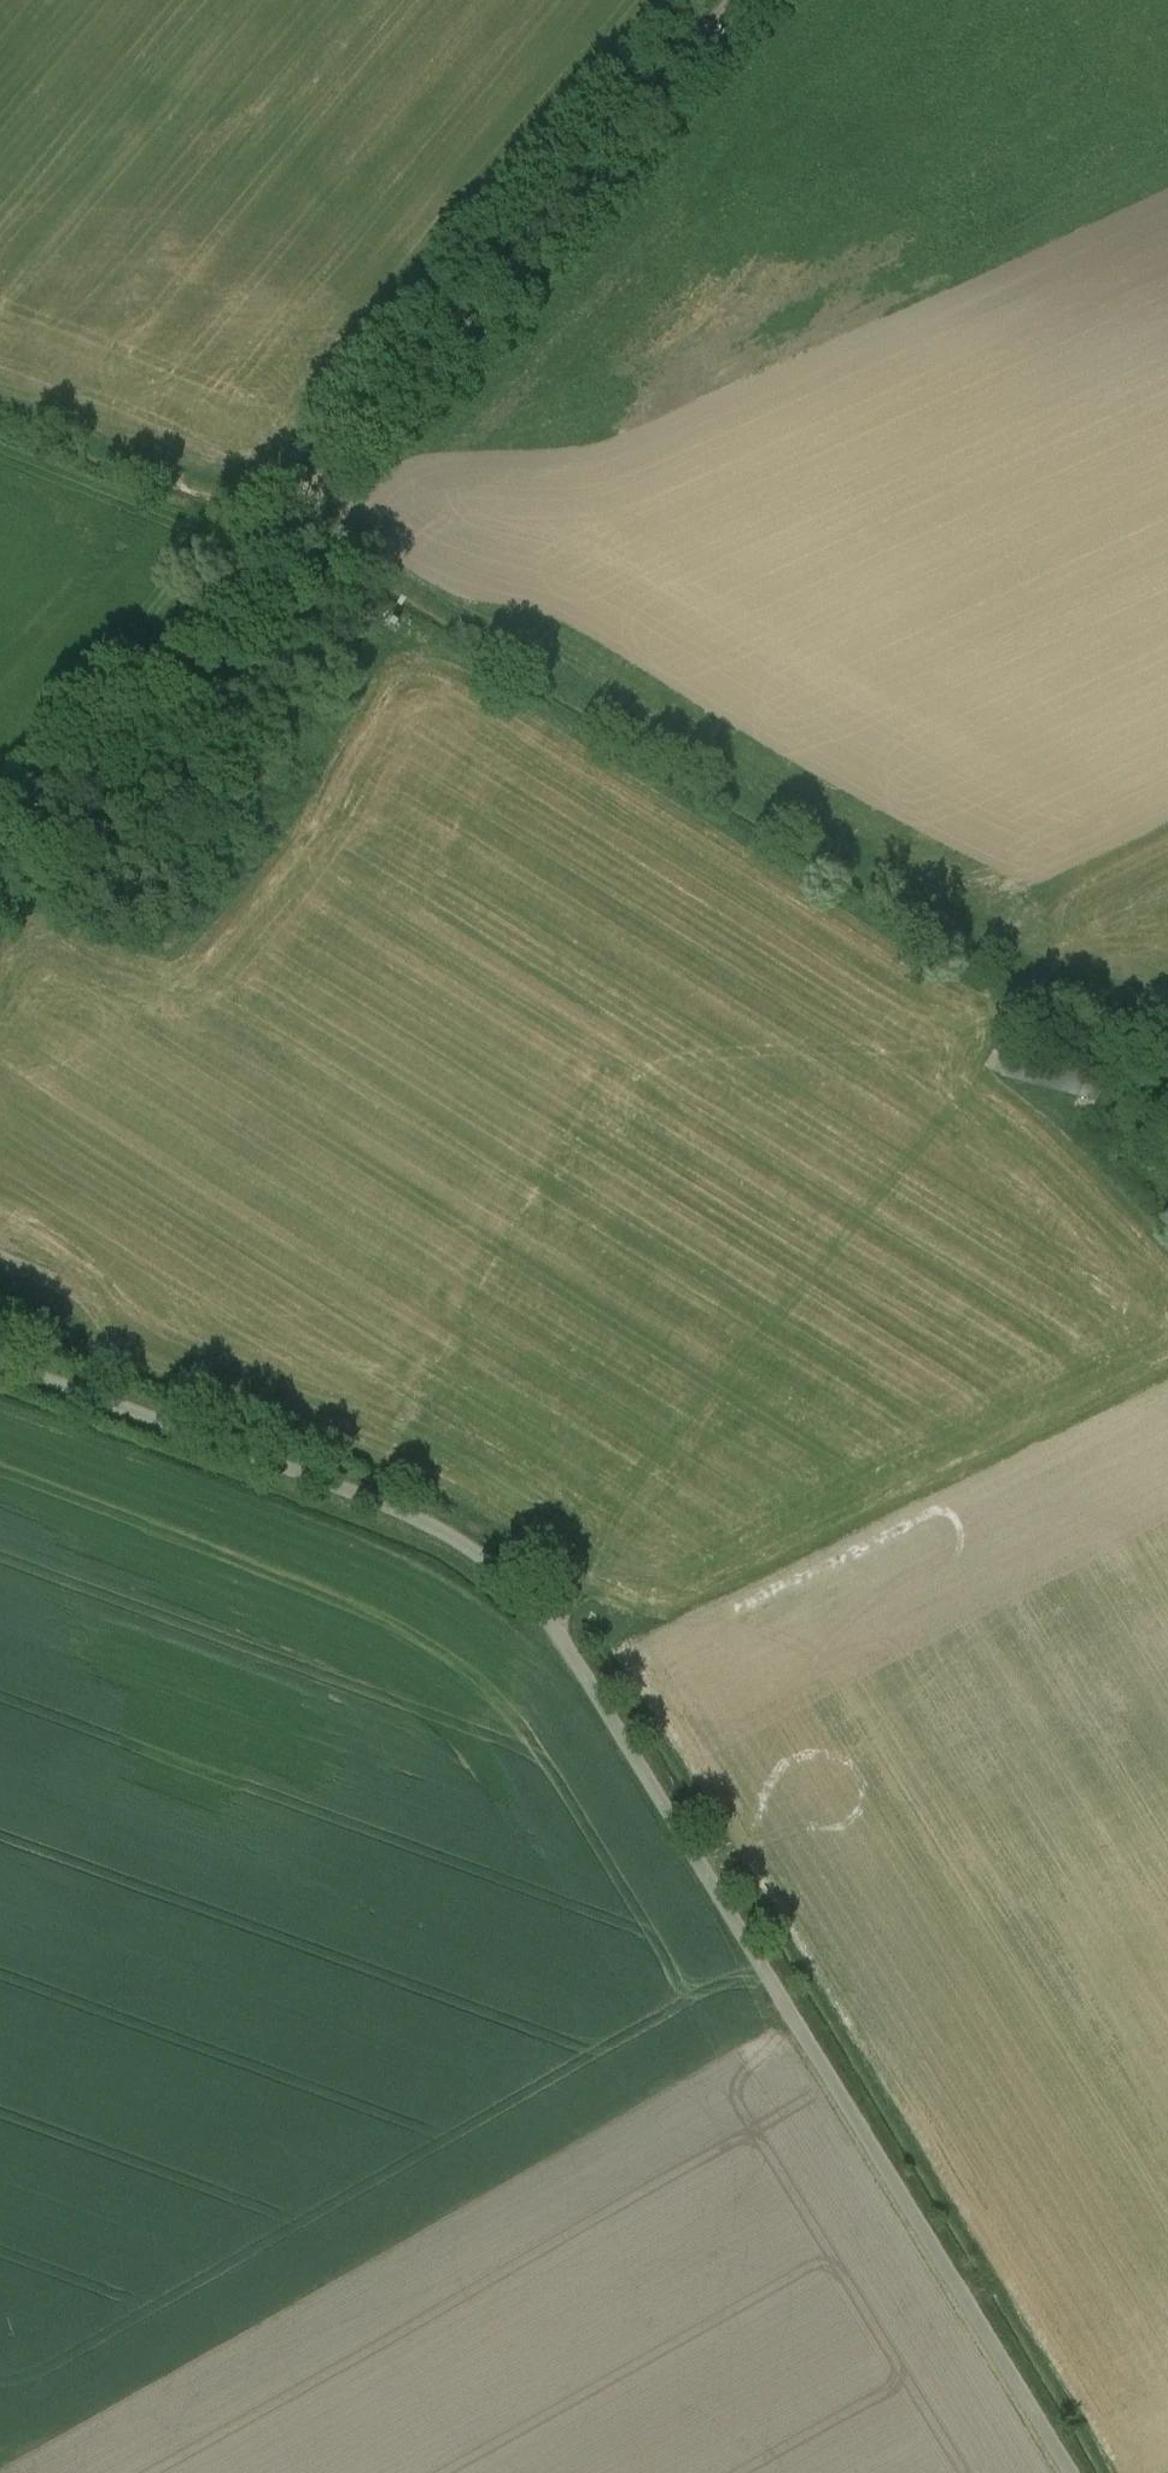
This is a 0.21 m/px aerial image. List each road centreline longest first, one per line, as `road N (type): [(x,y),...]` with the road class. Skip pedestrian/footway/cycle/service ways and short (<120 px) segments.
road 1 (unclassified): [(1070,2472),(551,1618),(446,1531),(0,1360)]
road 2 (track): [(726,0),(172,653),(0,868)]

